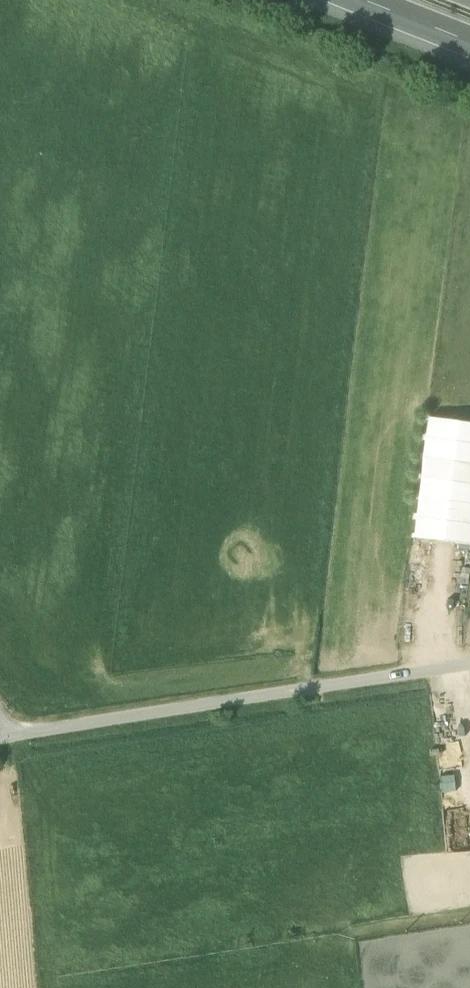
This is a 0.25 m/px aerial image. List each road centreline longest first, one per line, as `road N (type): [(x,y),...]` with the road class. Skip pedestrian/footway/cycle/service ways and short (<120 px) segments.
road 1 (unclassified): [(12,732),(469,659)]

